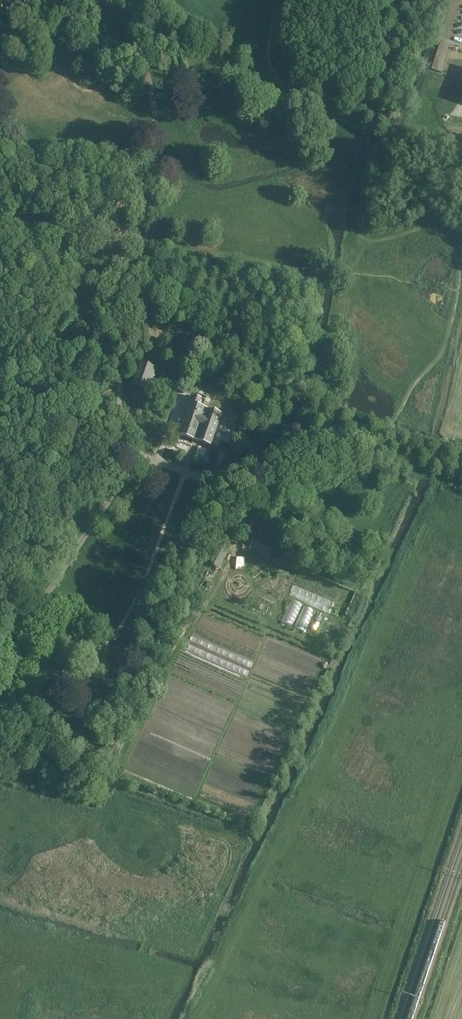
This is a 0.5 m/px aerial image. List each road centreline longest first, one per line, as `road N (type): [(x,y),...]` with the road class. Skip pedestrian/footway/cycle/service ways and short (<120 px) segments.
road 1 (track): [(394,445),(245,485),(184,473)]

